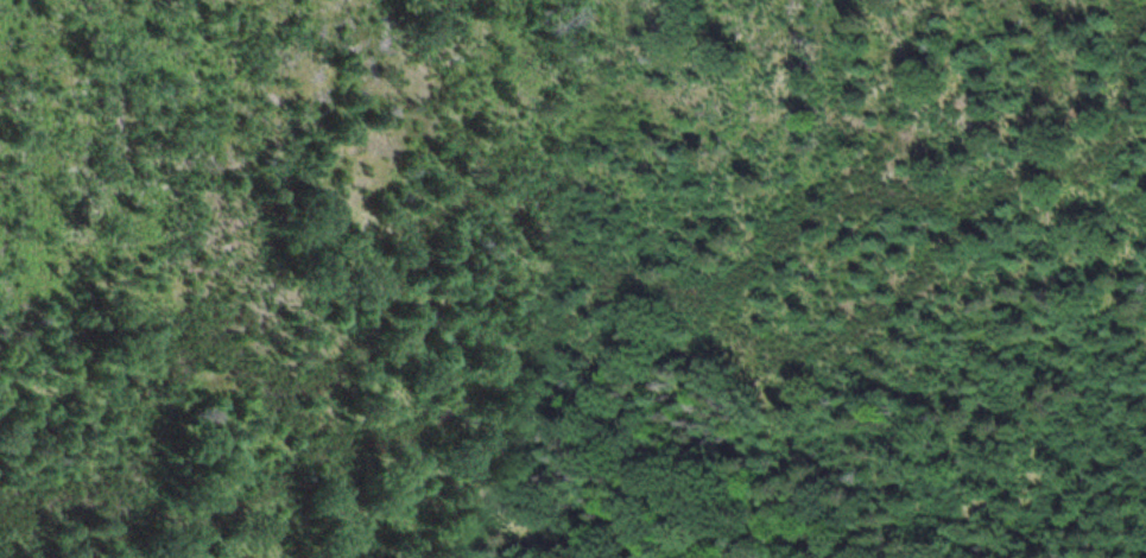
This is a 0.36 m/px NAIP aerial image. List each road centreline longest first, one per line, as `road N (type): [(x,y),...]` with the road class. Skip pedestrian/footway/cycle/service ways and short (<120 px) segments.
road 1 (track): [(536,0),(534,284),(375,482),(394,557)]

